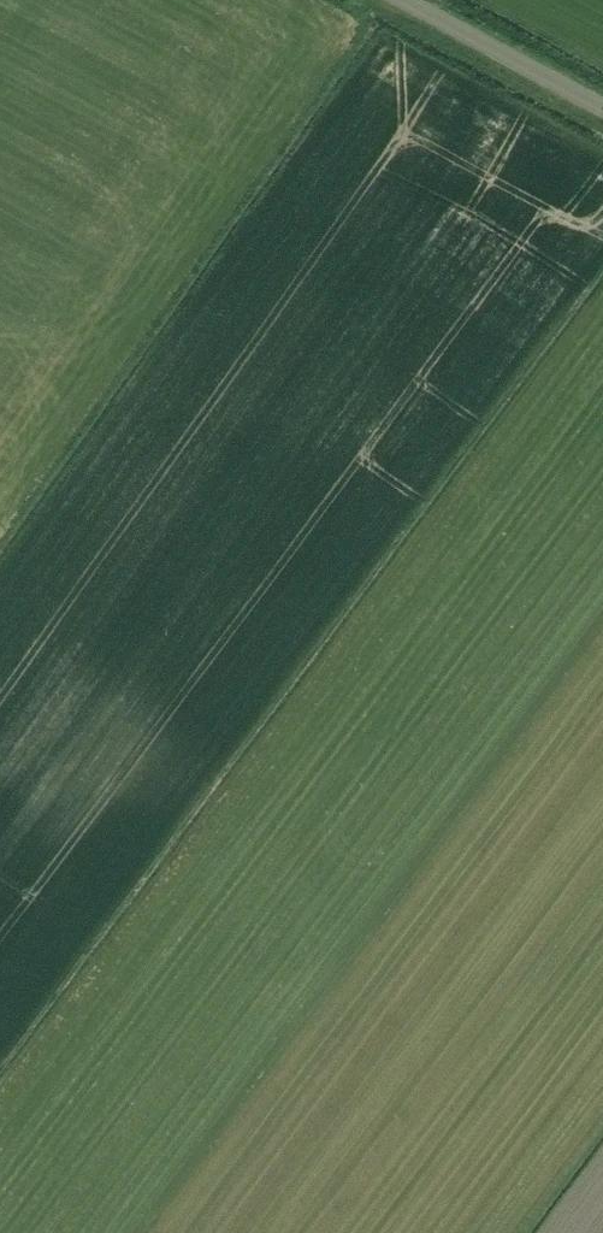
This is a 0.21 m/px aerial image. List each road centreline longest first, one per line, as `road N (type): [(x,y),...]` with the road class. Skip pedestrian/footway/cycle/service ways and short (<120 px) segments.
road 1 (unclassified): [(602,106),(406,0)]

